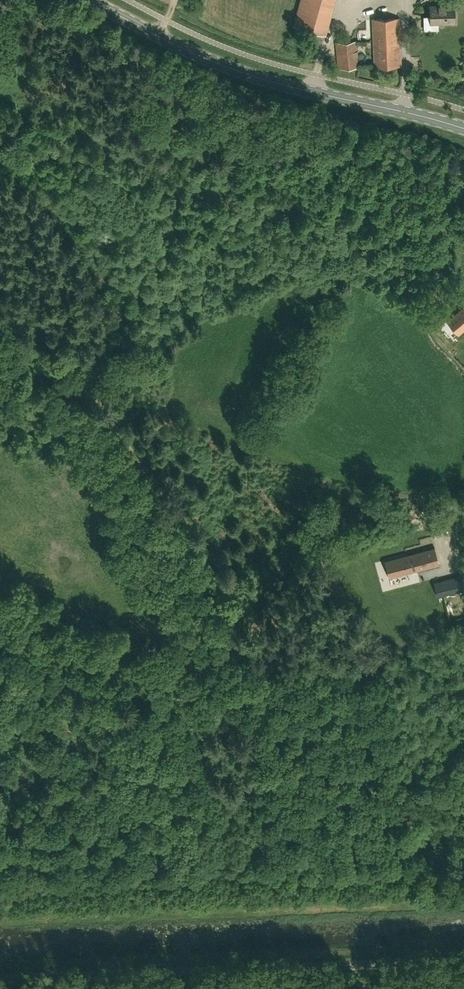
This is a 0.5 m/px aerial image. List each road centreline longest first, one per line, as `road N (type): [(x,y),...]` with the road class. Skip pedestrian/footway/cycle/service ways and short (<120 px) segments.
road 1 (track): [(426,893),(407,792),(393,771),(261,748),(249,738),(237,610),(300,539),(463,504)]
road 2 (unclassified): [(0,908),(463,890)]
road 3 (unclassified): [(463,963),(0,979)]
road 4 (primary): [(463,130),(251,78),(92,0)]

